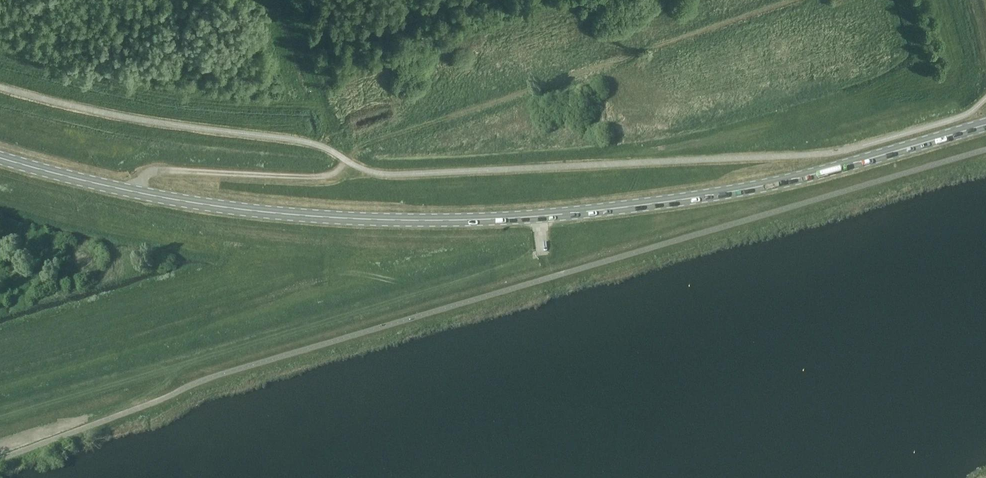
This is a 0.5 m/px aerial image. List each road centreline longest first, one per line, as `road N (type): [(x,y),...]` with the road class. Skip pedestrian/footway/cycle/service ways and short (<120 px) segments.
road 1 (secondary): [(0,157),(231,208),(473,220),(730,192),(985,125)]
road 2 (track): [(132,191),(155,171),(329,174),(358,148),(798,0)]
road 3 (track): [(330,152),(290,0)]

